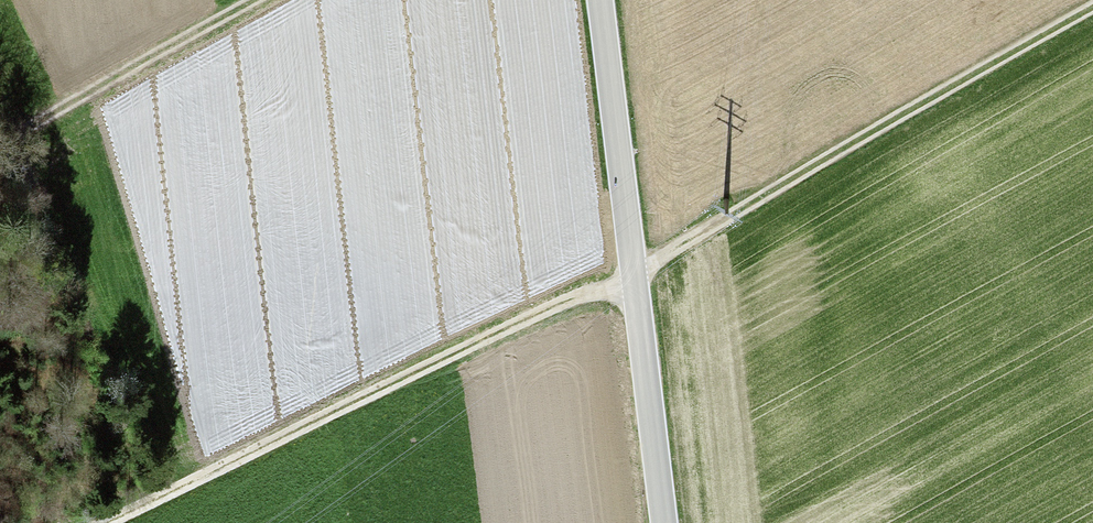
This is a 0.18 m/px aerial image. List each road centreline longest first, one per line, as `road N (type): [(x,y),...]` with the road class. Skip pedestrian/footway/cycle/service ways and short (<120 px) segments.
road 1 (track): [(105,522),(634,272),(1092,8)]
road 2 (tertiary): [(601,0),(664,522)]
road 3 (track): [(33,125),(252,0)]

